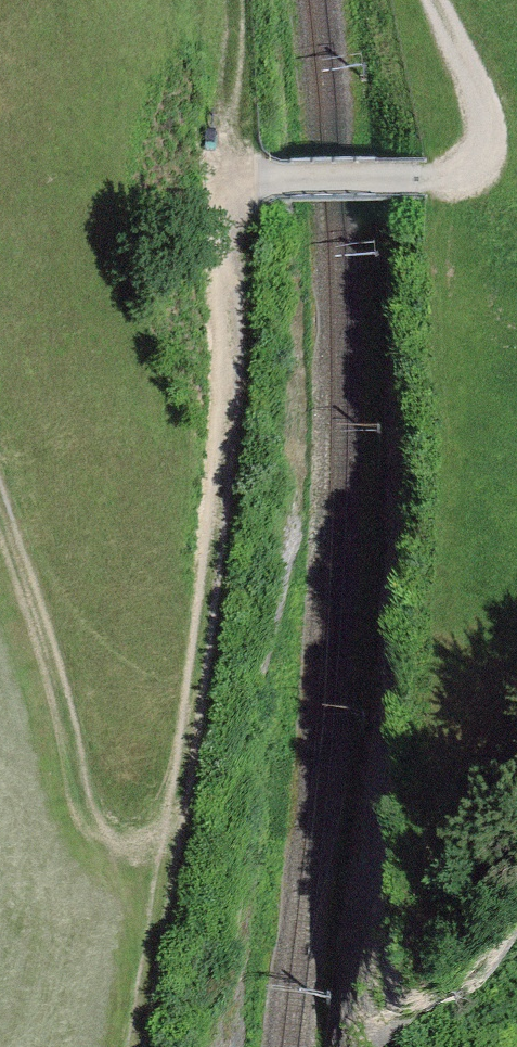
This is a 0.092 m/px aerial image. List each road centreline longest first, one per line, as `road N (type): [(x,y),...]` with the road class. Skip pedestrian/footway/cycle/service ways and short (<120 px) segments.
road 1 (track): [(237,179),(232,371),(211,580),(136,1046)]
road 2 (track): [(172,831),(128,840),(88,816),(0,498)]
road 3 (track): [(437,0),(486,121),(486,153),(468,172),(237,179)]
road 4 (track): [(237,179),(233,0)]

